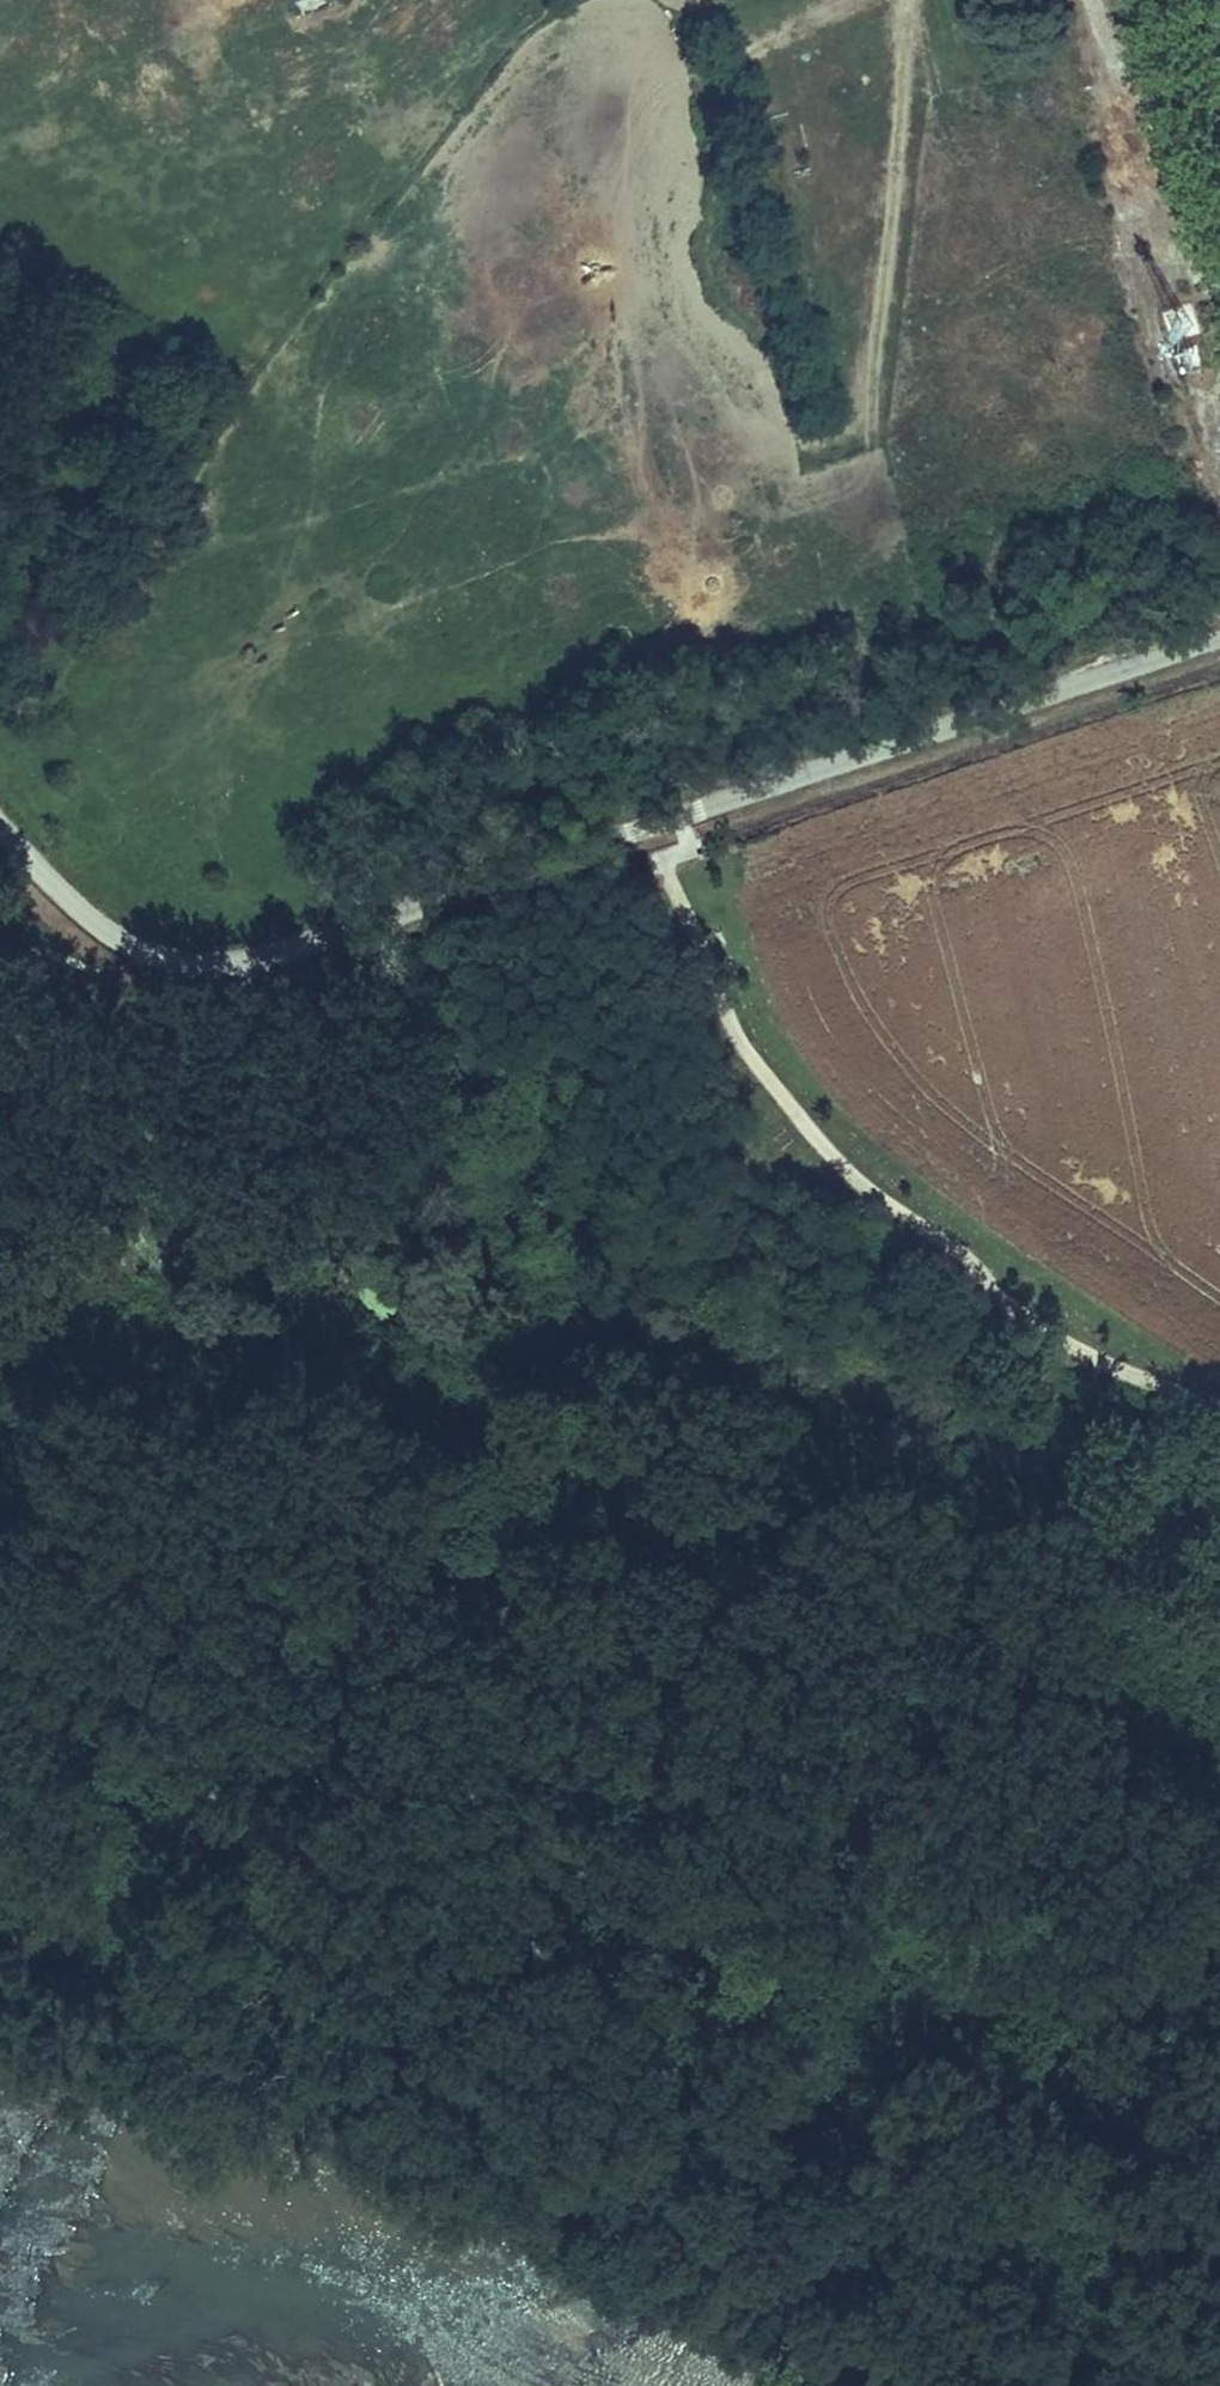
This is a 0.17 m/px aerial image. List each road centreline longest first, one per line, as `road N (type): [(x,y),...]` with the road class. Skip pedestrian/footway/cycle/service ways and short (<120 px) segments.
road 1 (residential): [(1219,641),(248,962),(145,954),(87,914),(0,826)]

